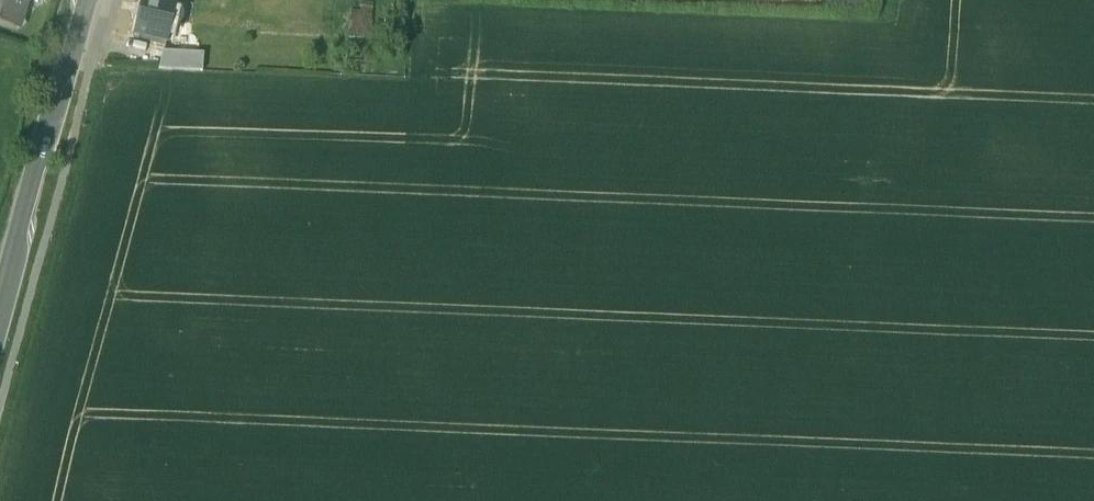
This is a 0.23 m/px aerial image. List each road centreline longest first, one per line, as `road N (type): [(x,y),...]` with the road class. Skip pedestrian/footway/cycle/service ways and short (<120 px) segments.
road 1 (secondary): [(0,314),(36,156),(56,121),(87,0)]

